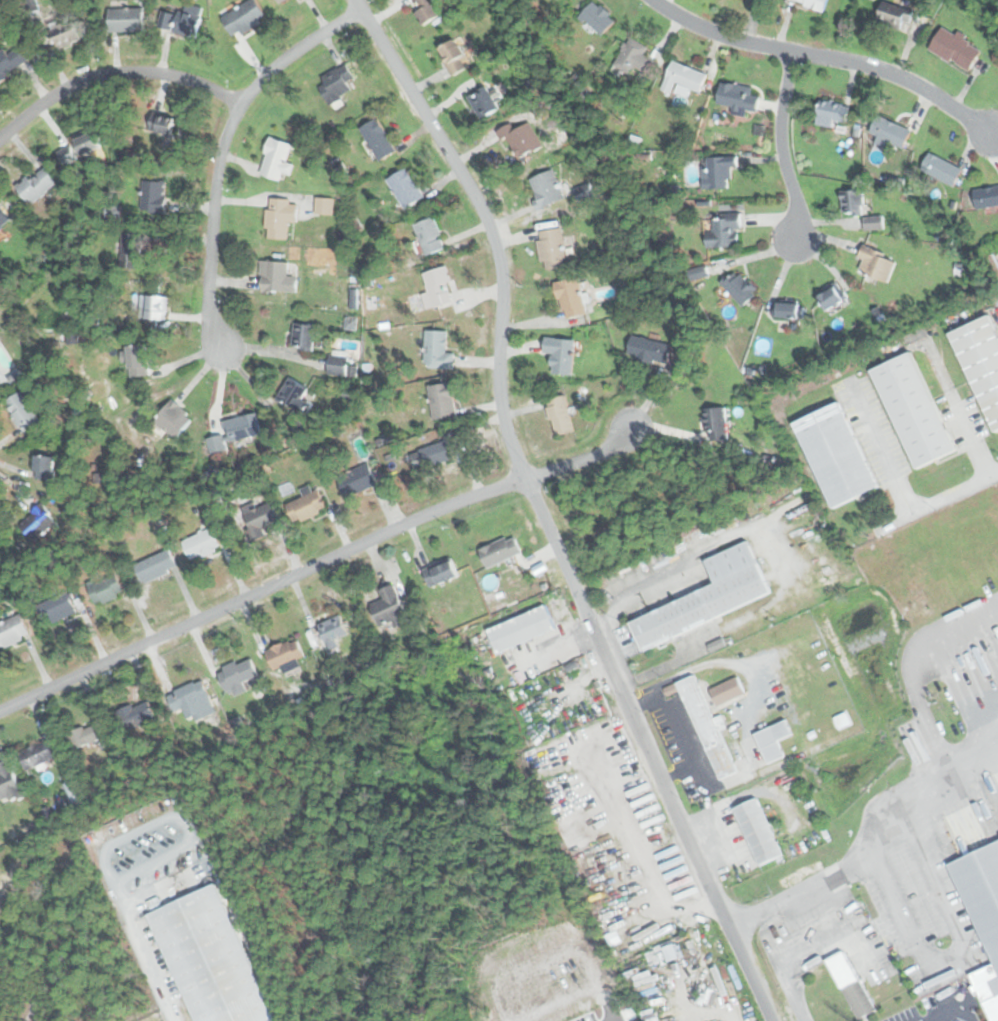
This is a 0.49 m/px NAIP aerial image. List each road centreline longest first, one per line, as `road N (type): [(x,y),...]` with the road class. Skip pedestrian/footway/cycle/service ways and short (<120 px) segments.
road 1 (residential): [(775,1020),(524,479)]
road 2 (residential): [(524,479),(416,519),(0,710)]
road 3 (residential): [(355,0),(492,233),(500,406),(524,479)]
road 4 (residential): [(222,352),(208,318),(207,277),(225,137),(246,97),(279,62),(360,9)]
road 5 (residential): [(653,0),(730,39),(883,70),(988,133)]
road 6 (residential): [(0,138),(56,93),(109,74),(180,78),(240,107)]
road 7 (residential): [(793,51),(779,135),(794,236)]
road 8 (residential): [(524,479),(608,449),(631,428)]

